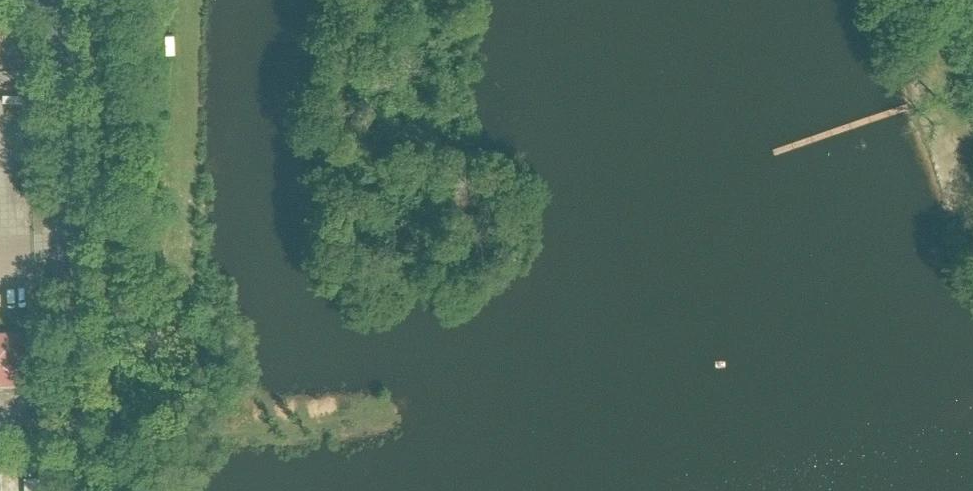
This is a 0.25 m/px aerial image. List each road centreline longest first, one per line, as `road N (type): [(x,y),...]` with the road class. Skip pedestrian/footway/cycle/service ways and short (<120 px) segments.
road 1 (unclassified): [(88,490),(66,0)]

